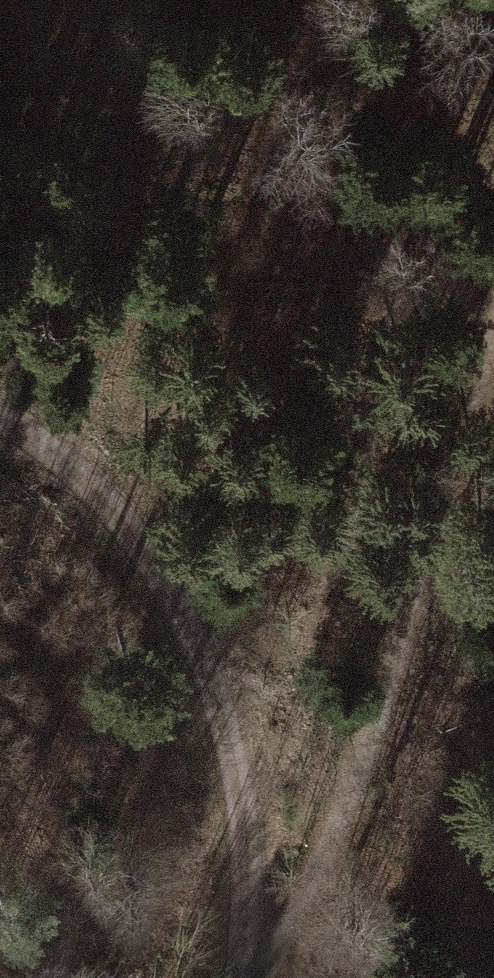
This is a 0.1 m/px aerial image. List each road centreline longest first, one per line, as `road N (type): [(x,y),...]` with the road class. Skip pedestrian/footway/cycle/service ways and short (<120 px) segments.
road 1 (track): [(258,977),(301,898),(356,765),(493,326)]
road 2 (track): [(238,977),(249,858),(242,786),(203,647),(118,505),(65,449),(0,405)]

